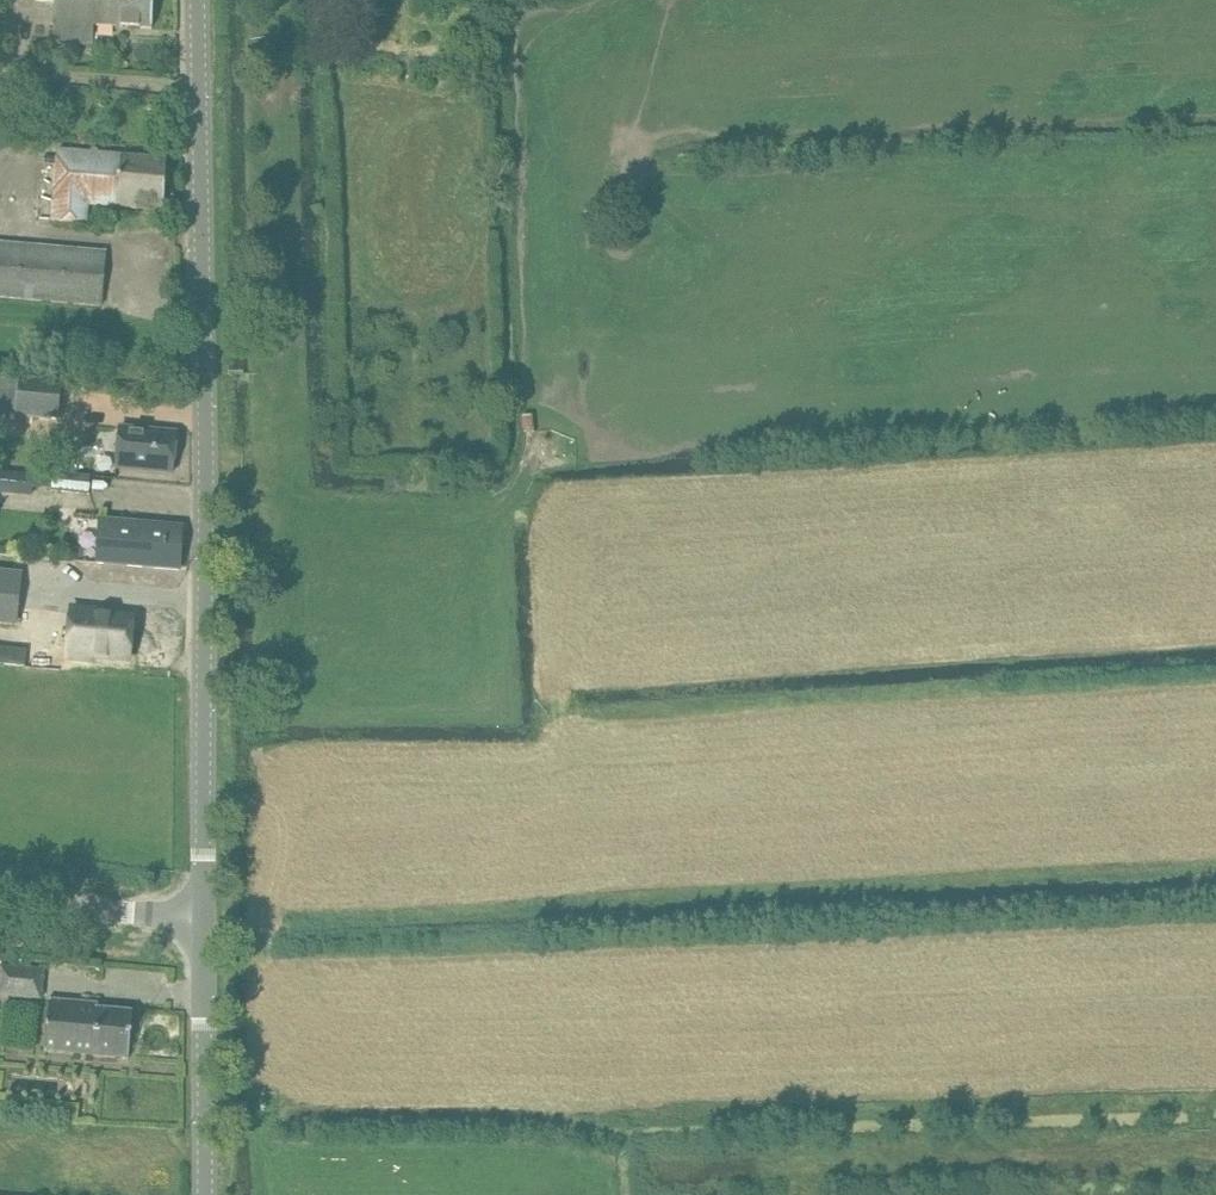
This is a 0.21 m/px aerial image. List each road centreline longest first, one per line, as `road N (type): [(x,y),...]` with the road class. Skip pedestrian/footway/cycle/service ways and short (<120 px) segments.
road 1 (tertiary): [(204,920),(198,0)]
road 2 (tertiary): [(205,1194),(204,920)]
road 3 (unclassified): [(204,920),(0,900)]

